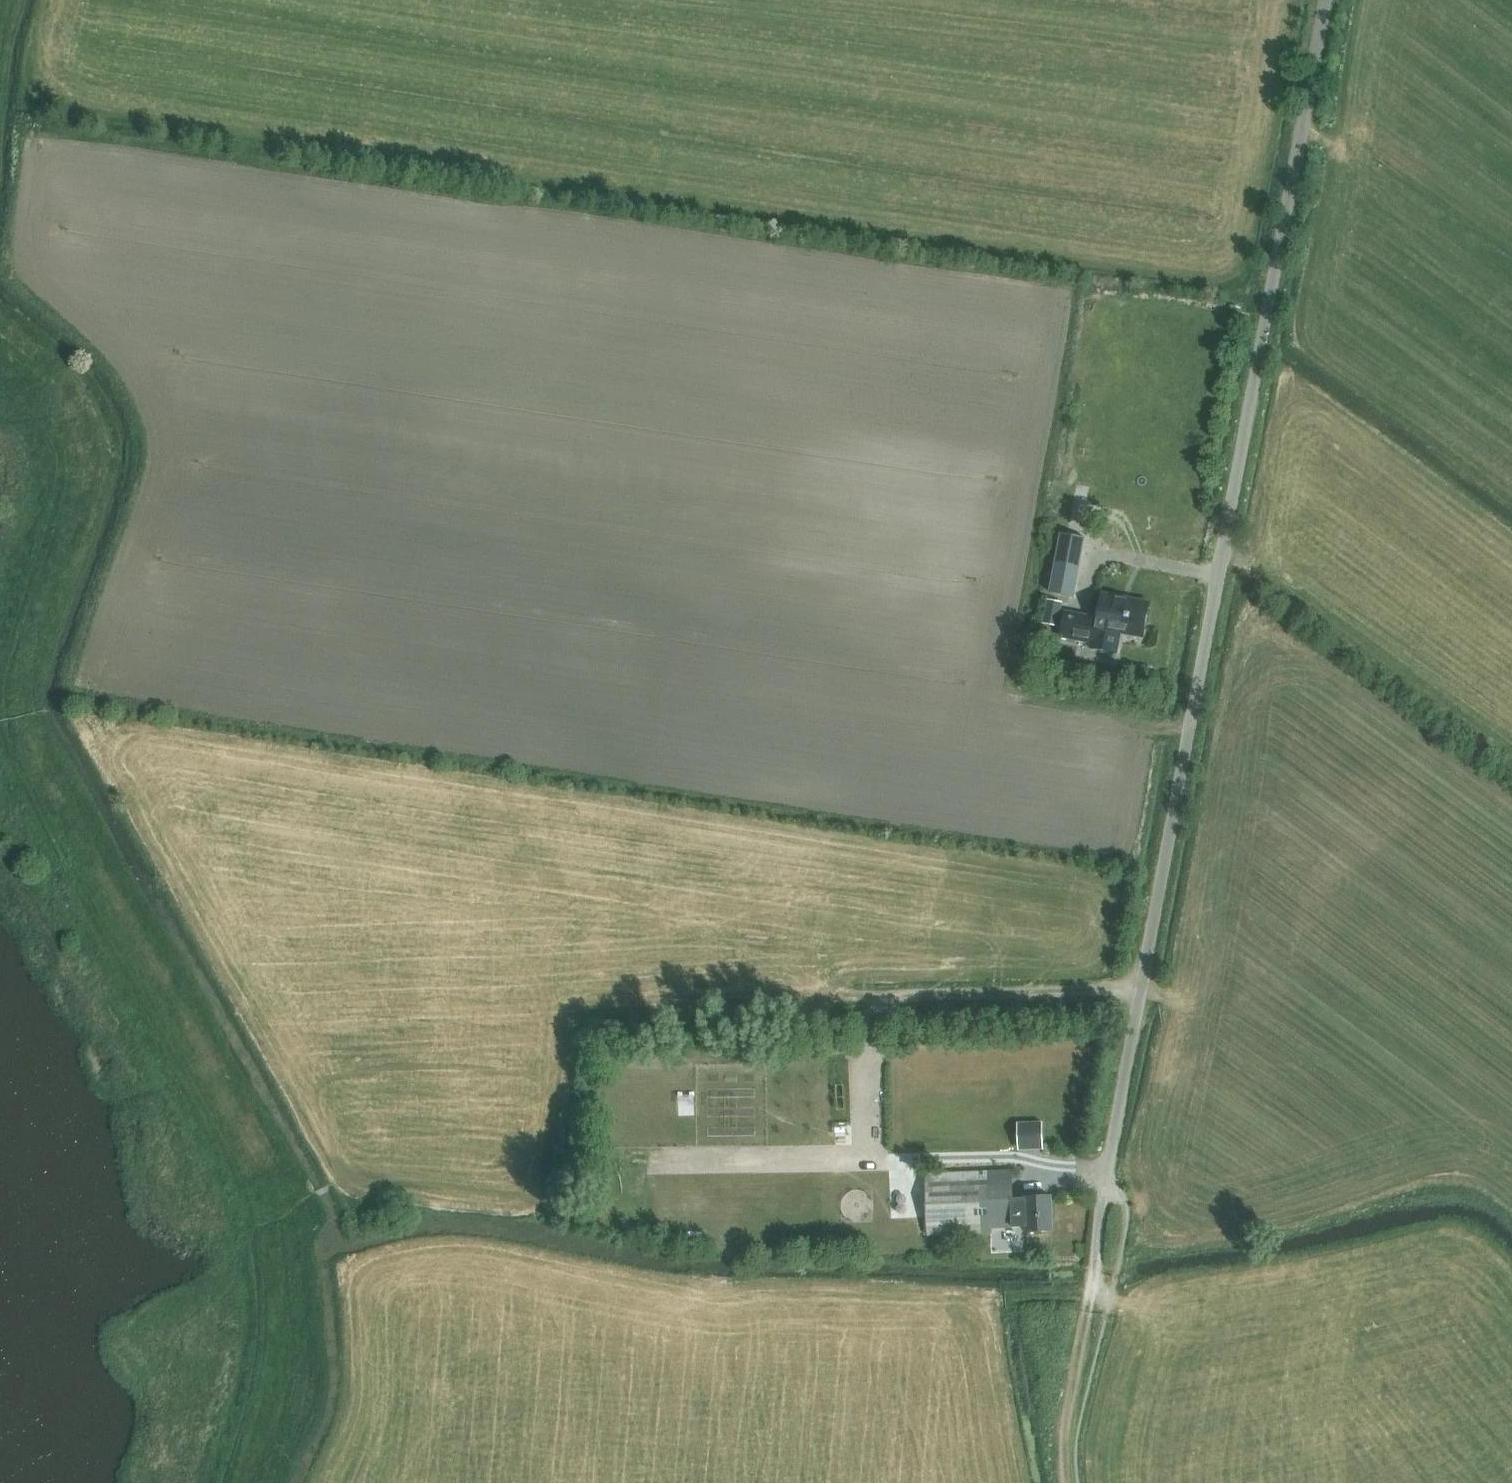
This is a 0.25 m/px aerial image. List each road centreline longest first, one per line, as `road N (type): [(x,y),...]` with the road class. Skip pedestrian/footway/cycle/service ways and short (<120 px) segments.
road 1 (unclassified): [(1109,1164),(1326,0)]
road 2 (track): [(1063,1482),(1060,1442),(1096,1258)]

